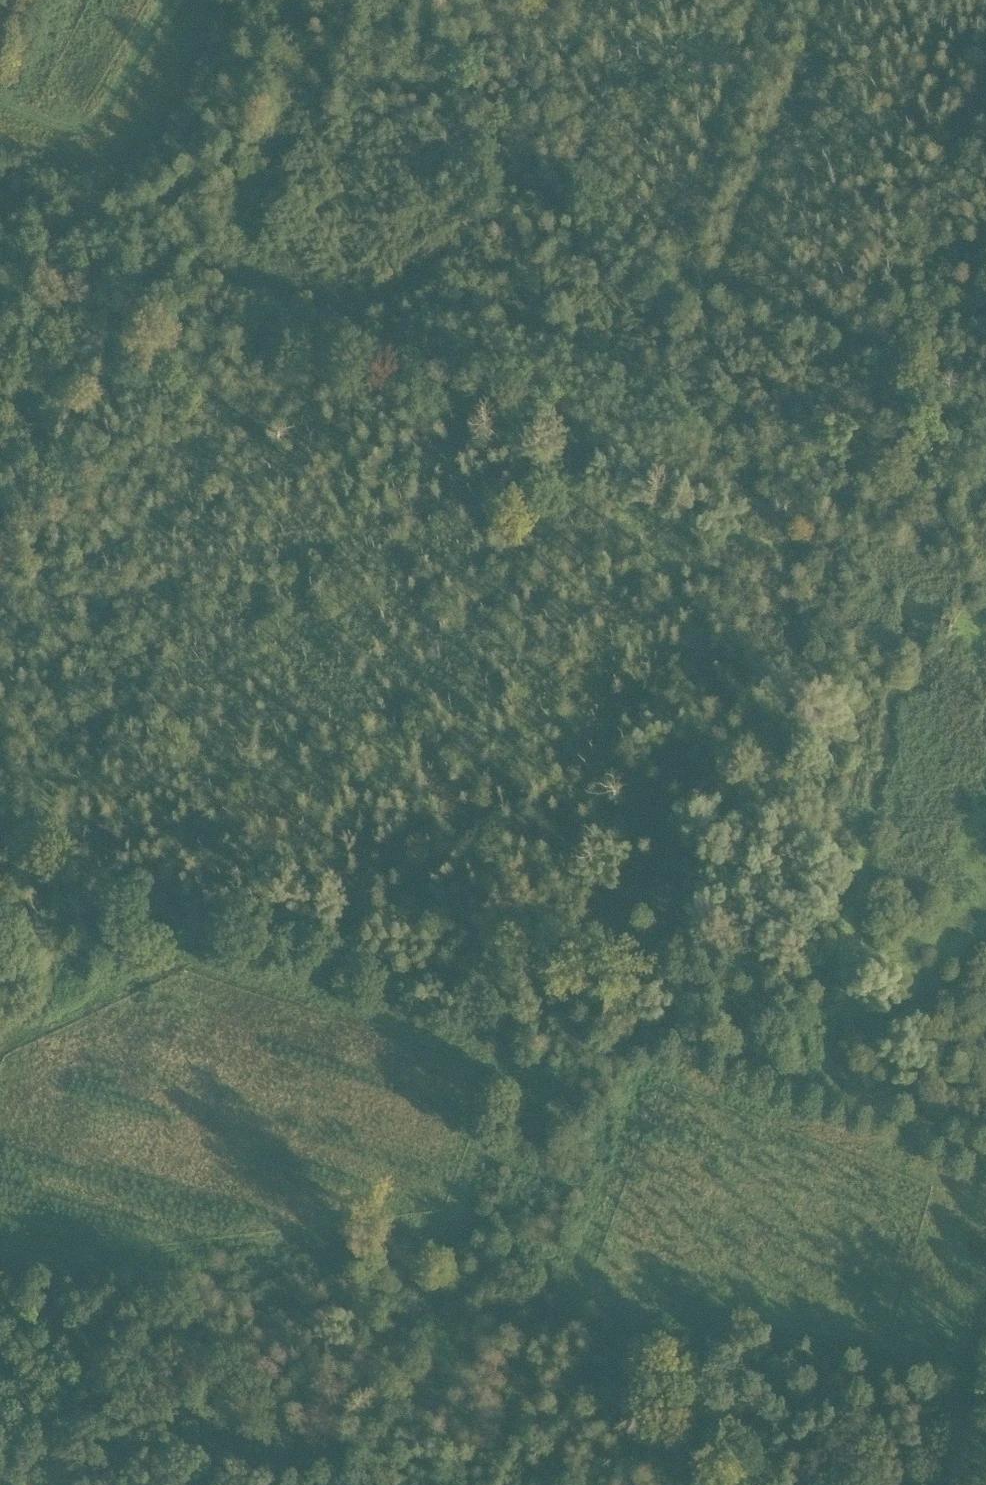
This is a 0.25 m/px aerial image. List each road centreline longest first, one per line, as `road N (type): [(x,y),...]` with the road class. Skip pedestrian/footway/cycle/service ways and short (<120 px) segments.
road 1 (track): [(0,108),(57,132),(90,119),(168,0)]

